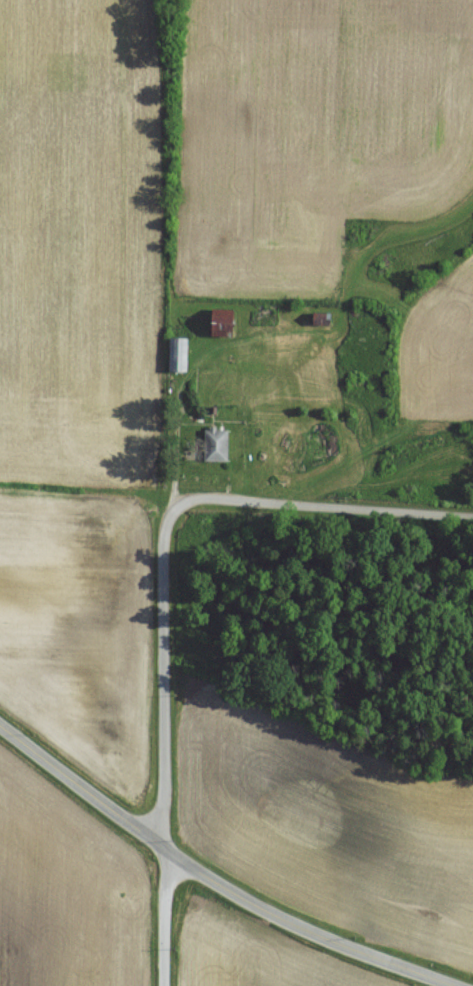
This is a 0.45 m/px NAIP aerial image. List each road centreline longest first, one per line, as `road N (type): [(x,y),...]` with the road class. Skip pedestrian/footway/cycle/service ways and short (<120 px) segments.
road 1 (tertiary): [(453,985),(245,900),(0,727)]
road 2 (residential): [(165,985),(166,536),(177,502)]
road 3 (residential): [(177,502),(213,496),(472,513)]

